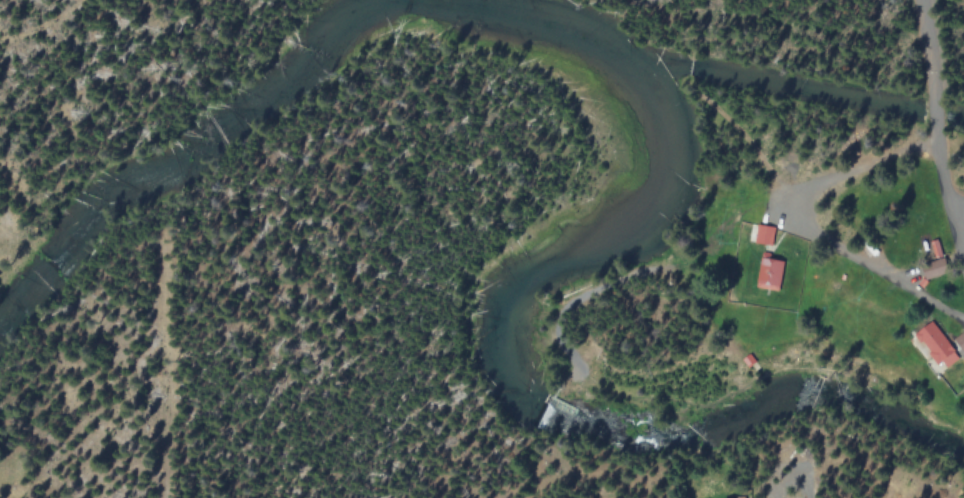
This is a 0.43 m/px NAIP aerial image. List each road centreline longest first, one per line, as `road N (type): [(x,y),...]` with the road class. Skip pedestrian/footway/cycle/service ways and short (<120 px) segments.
road 1 (residential): [(963,249),(943,176),(924,0)]

